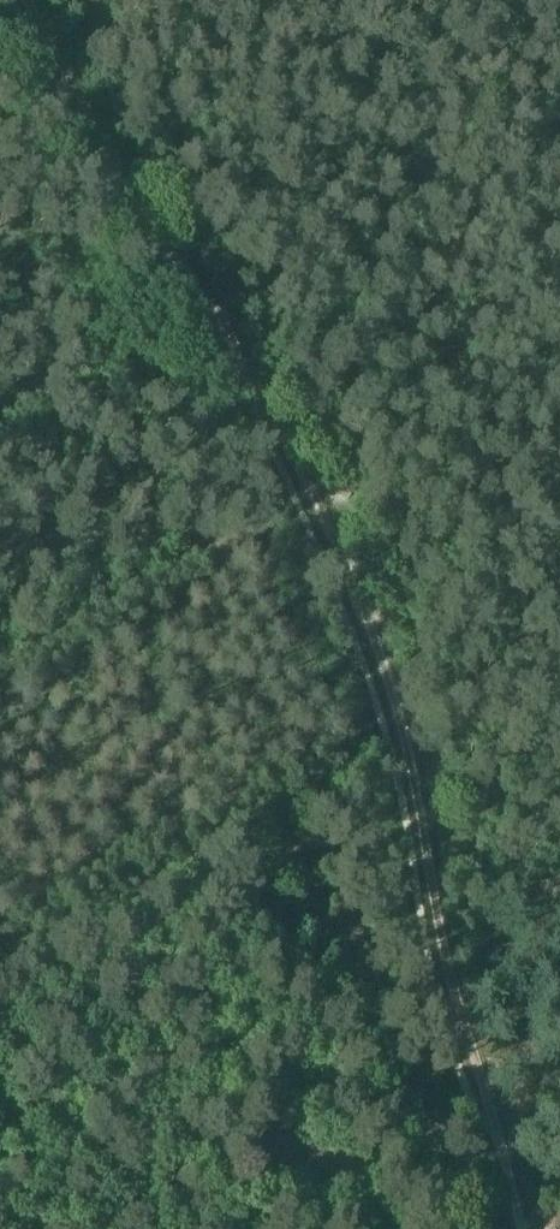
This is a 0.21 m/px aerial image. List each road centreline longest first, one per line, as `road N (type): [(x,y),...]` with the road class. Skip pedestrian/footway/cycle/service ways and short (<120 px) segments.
road 1 (track): [(312,496),(371,624),(403,730),(457,1003),(525,1228)]
road 2 (track): [(31,0),(312,496)]
road 3 (track): [(0,684),(246,530)]

